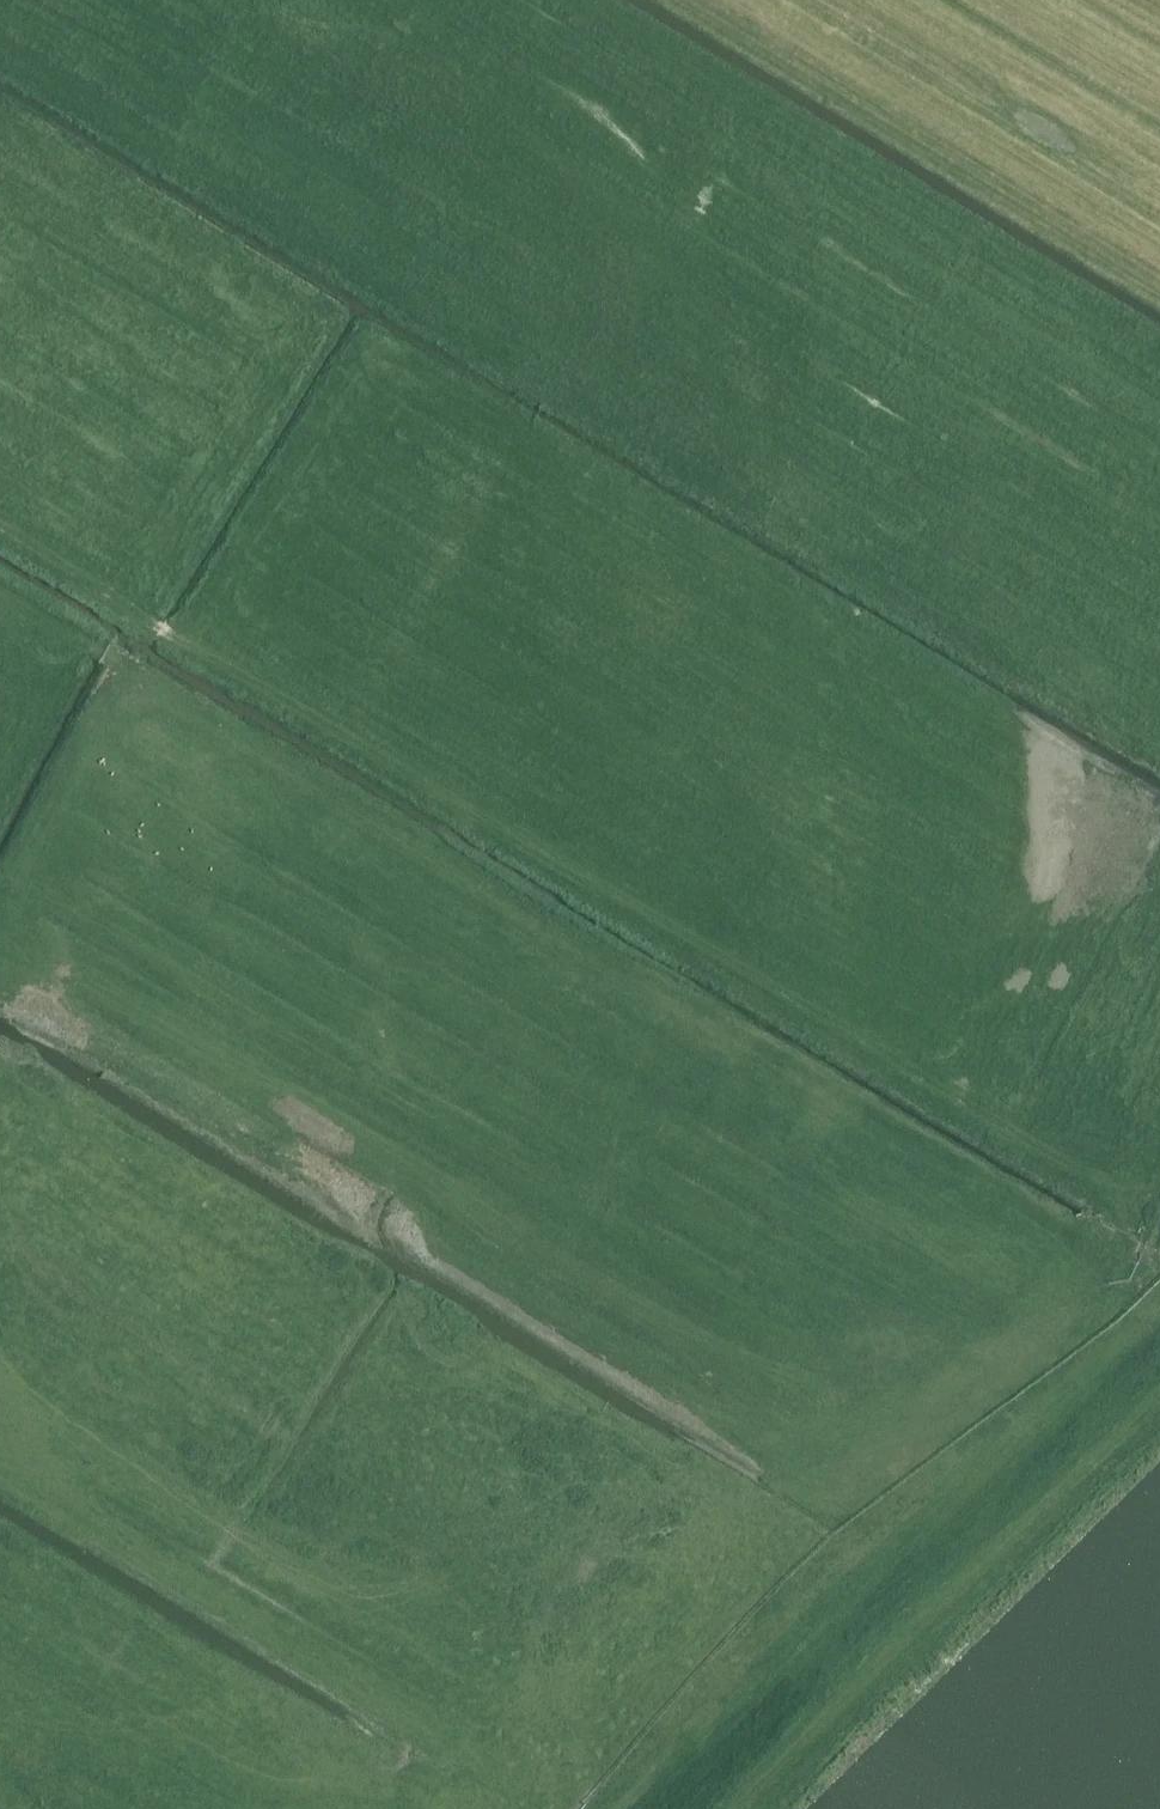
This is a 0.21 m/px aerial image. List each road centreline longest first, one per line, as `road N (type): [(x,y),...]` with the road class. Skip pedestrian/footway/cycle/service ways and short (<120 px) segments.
road 1 (track): [(1129,1208),(1099,1260),(0,588)]
road 2 (track): [(1099,1260),(1136,1305),(1140,1336),(619,1808)]
road 3 (track): [(1159,1153),(1129,1208),(680,933)]

